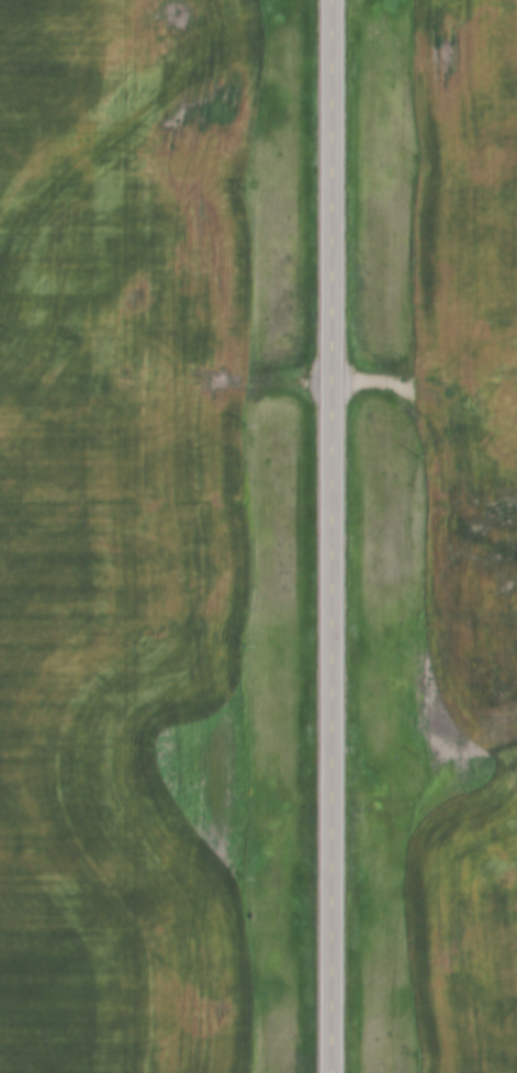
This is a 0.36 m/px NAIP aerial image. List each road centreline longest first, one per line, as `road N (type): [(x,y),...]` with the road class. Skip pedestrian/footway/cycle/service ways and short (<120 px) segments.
road 1 (secondary): [(326,1072),(326,0)]

